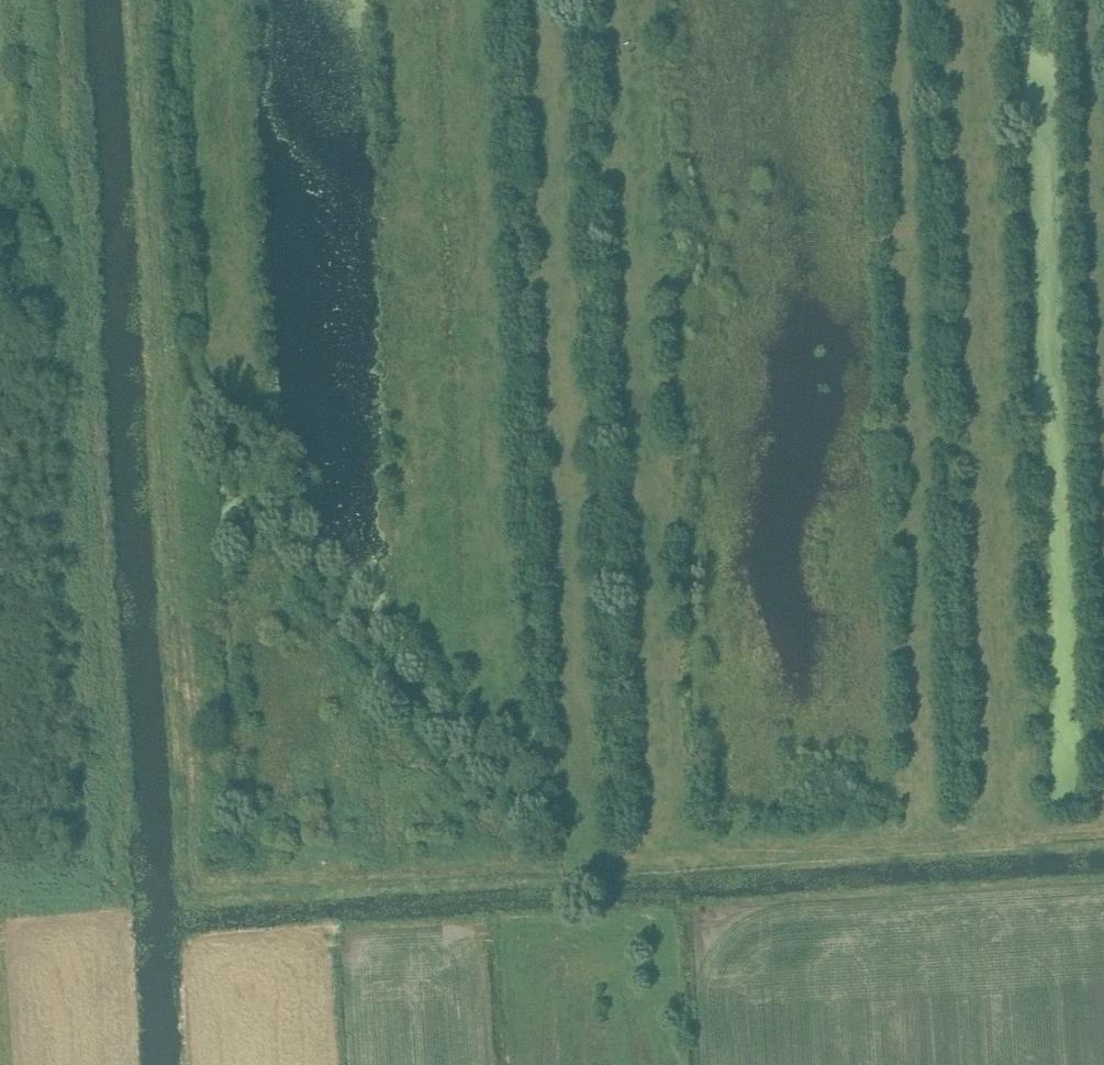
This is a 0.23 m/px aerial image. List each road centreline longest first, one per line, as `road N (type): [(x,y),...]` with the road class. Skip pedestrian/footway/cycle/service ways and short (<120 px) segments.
road 1 (track): [(1103,830),(575,864)]

